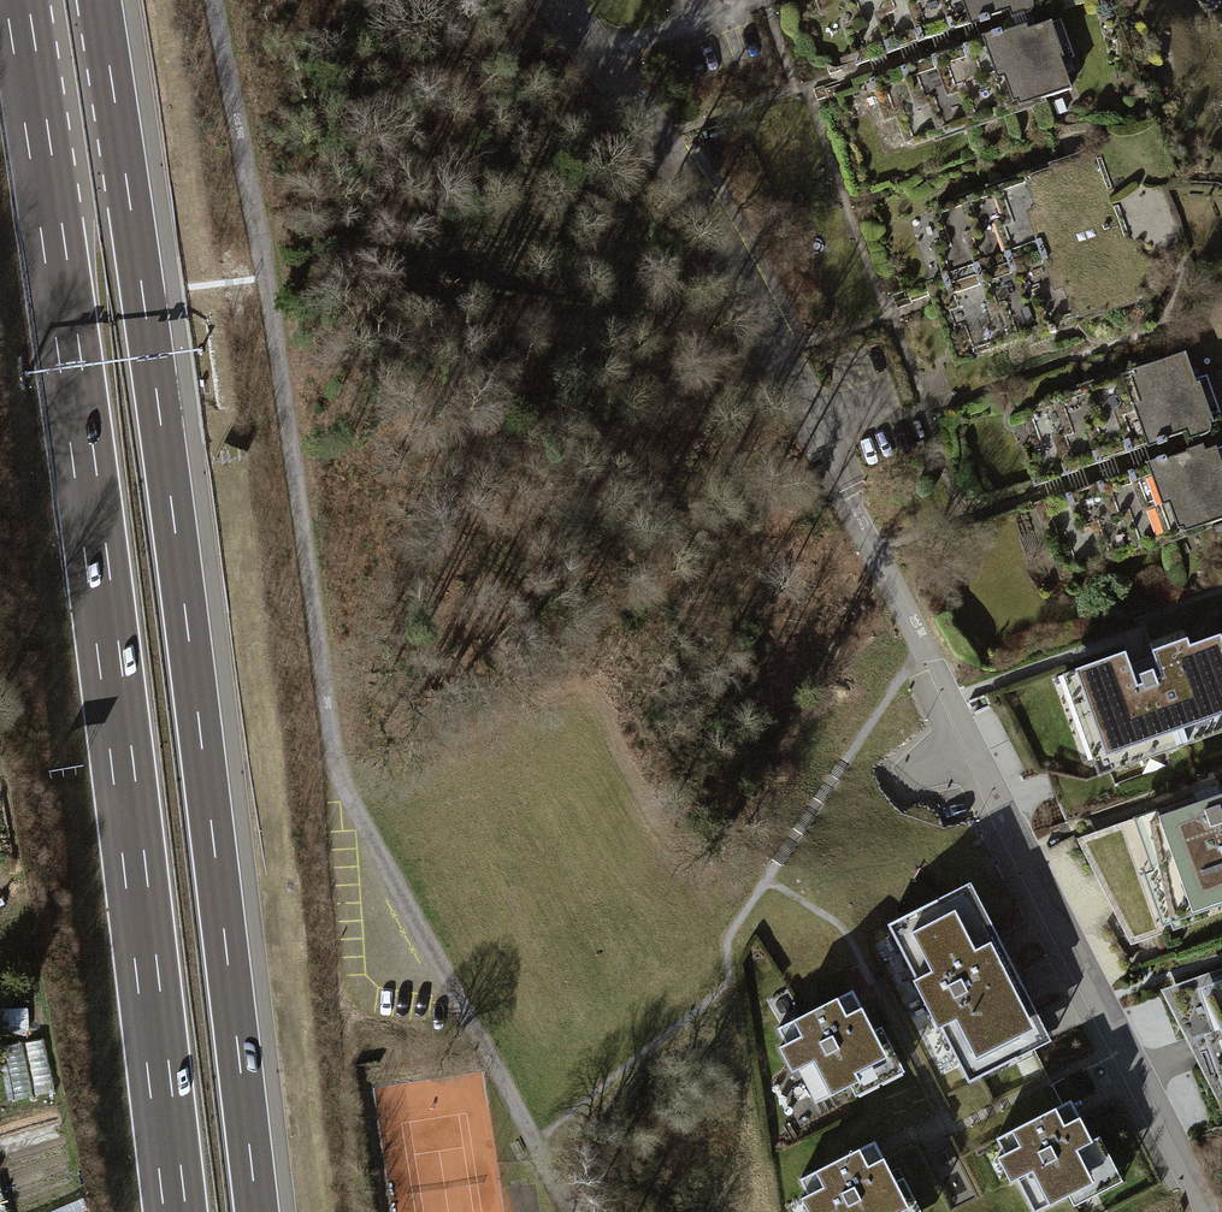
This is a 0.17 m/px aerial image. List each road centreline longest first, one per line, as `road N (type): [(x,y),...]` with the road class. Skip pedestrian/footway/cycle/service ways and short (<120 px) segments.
road 1 (residential): [(1209,1211),(1095,1003),(783,350),(661,139),(555,0)]
road 2 (unclassified): [(574,1211),(335,762),(259,237),(212,0)]
road 3 (motorway): [(258,1211),(173,505),(100,0)]
road 4 (motorway): [(17,0),(97,561),(175,1211)]

